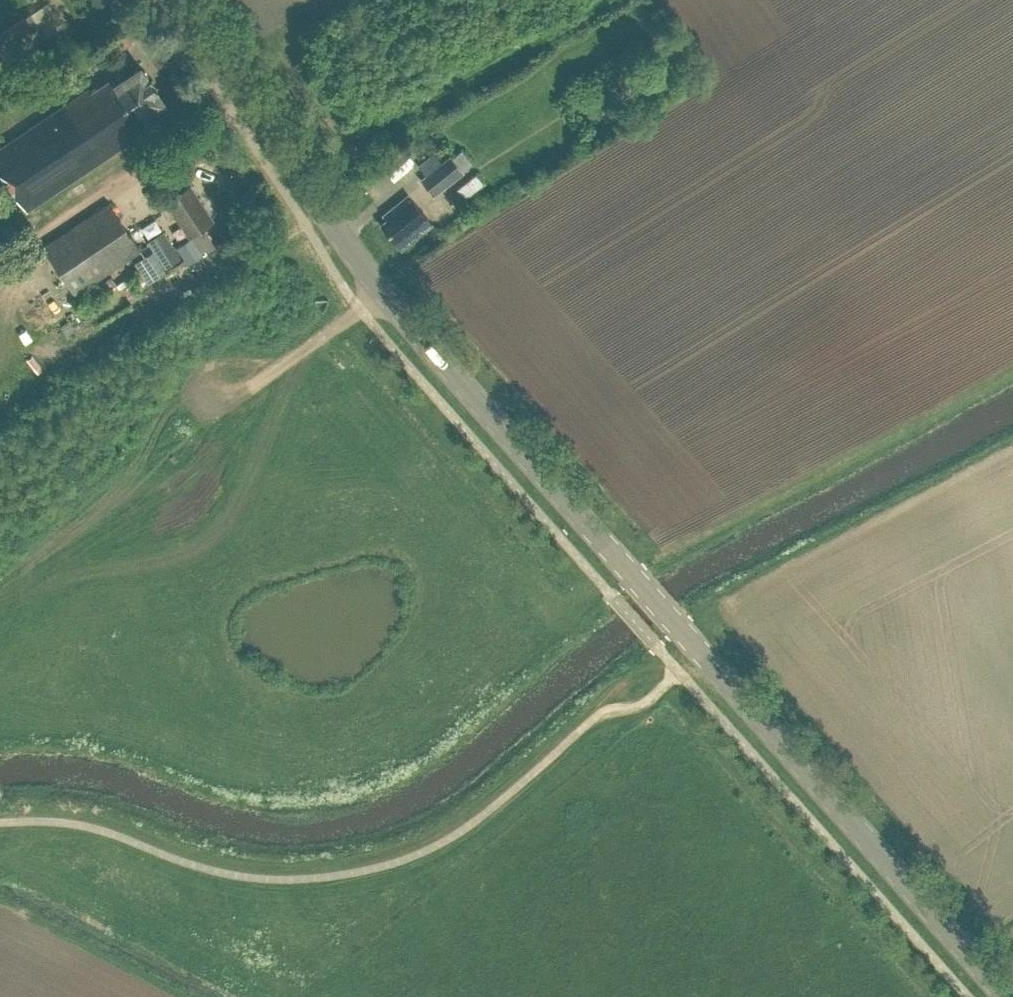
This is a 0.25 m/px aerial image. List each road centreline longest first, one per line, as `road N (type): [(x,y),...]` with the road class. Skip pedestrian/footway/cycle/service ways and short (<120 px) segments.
road 1 (secondary): [(1010,996),(383,291),(185,0)]

